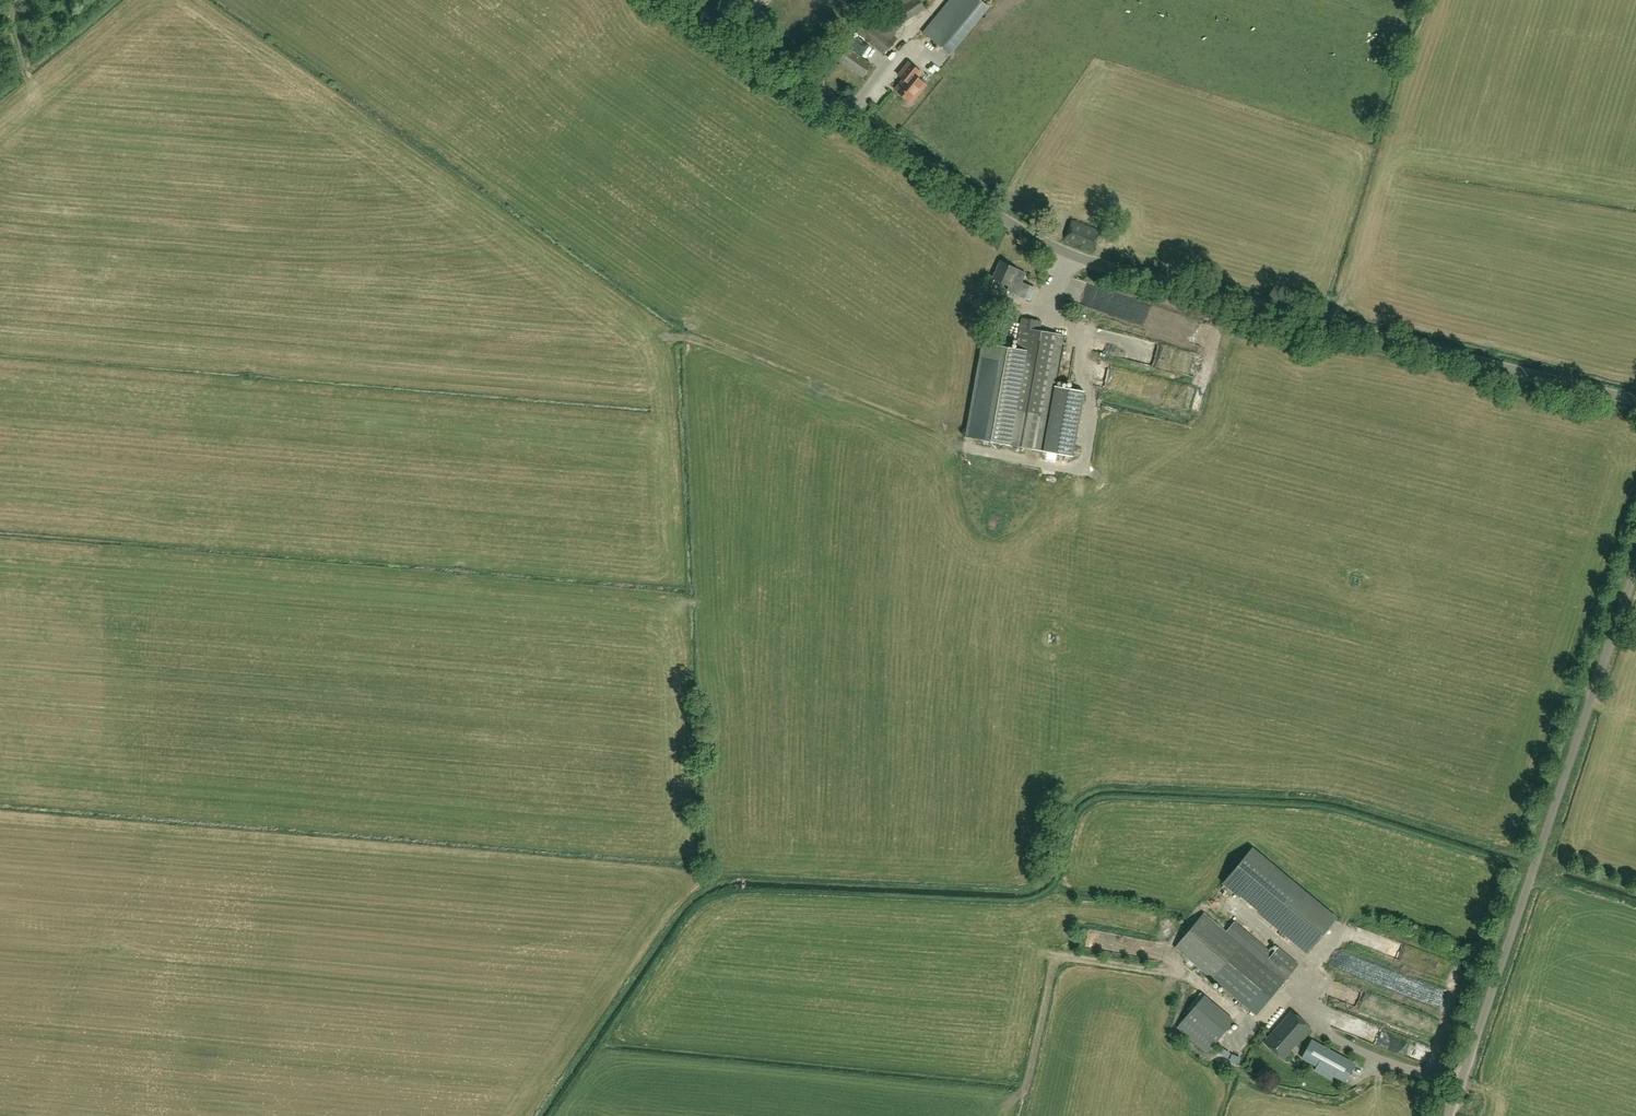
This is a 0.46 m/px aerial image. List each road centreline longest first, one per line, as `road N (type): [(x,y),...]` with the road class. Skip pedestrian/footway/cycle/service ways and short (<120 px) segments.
road 1 (unclassified): [(692,0),(1008,222),(1088,261),(1635,400)]
road 2 (unclassified): [(1450,1115),(1635,567)]

